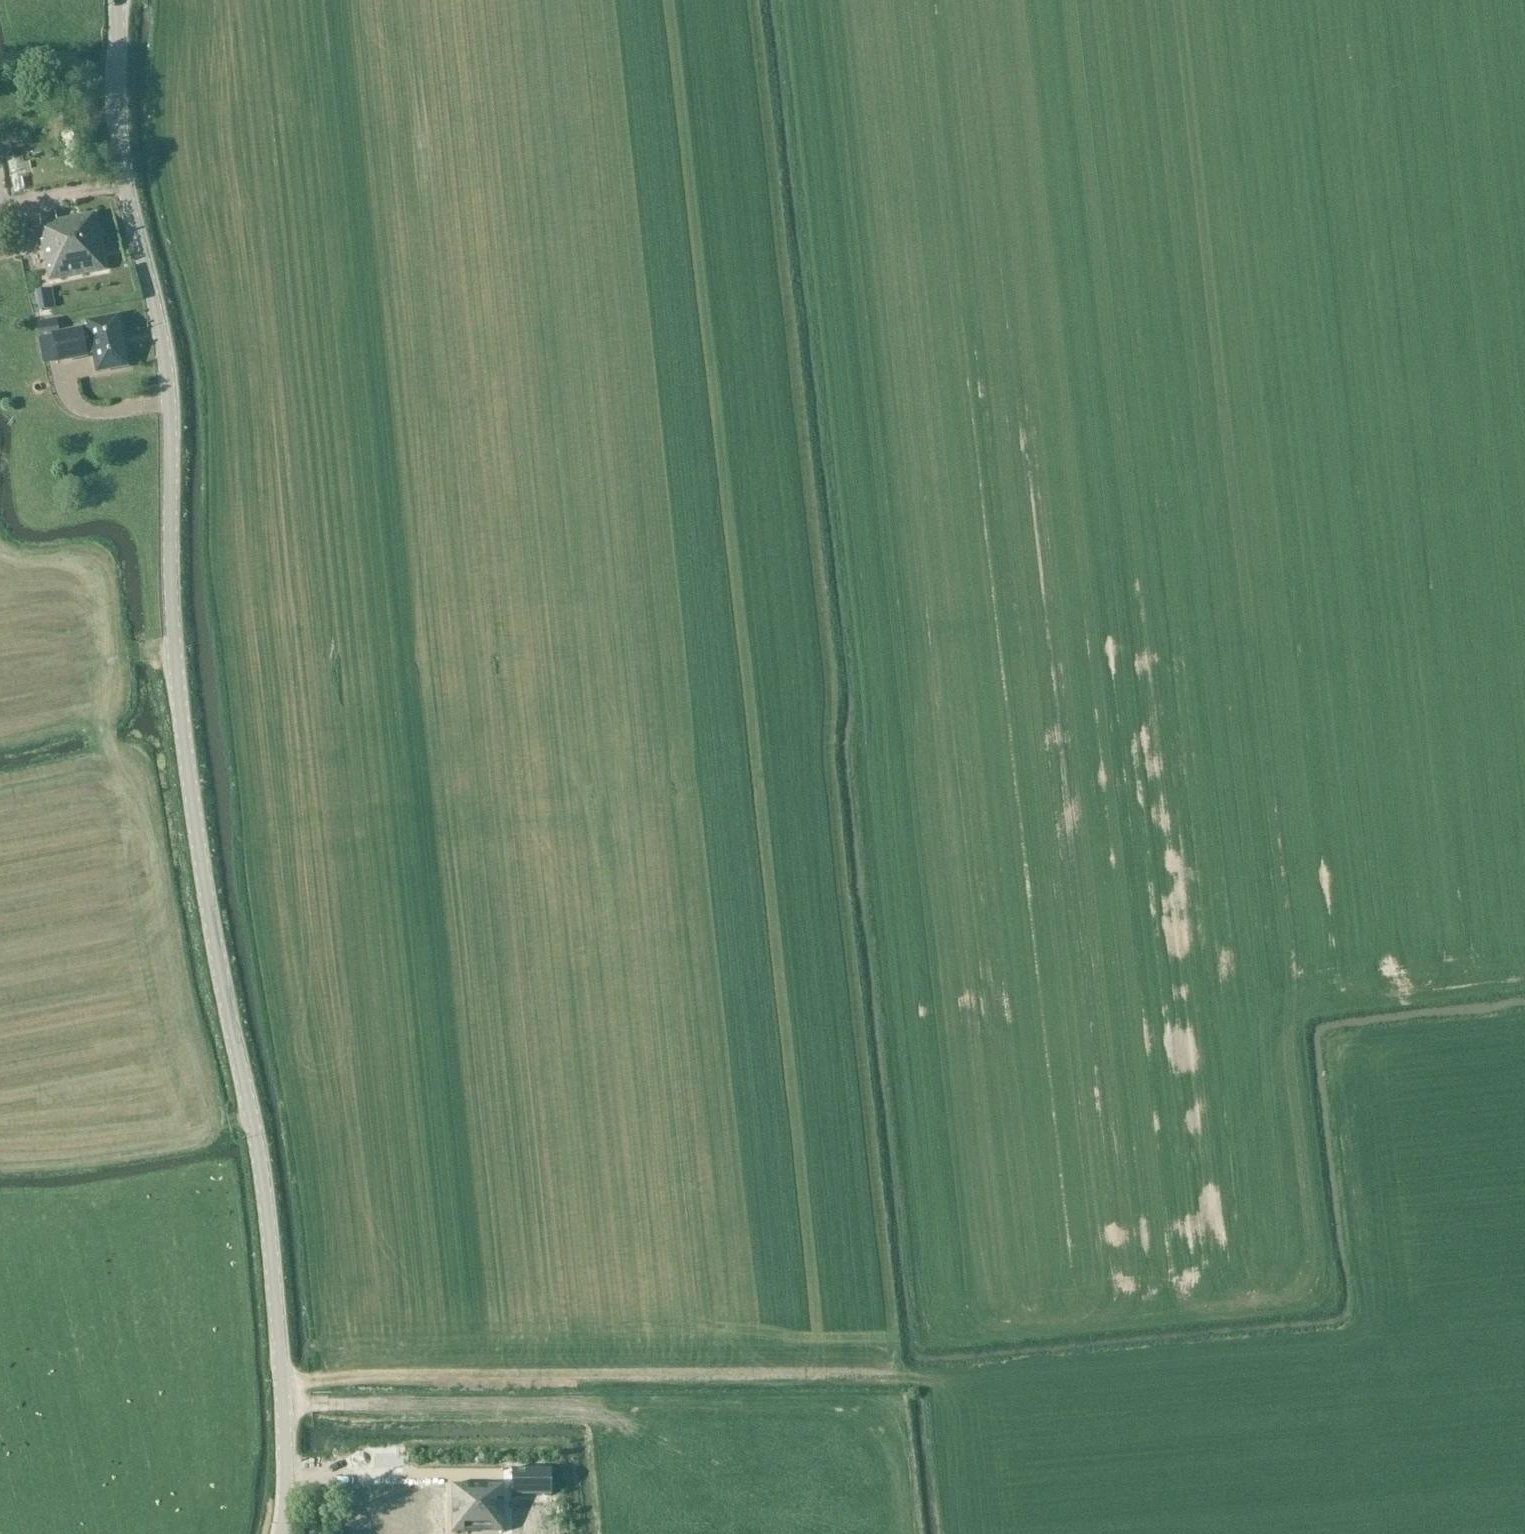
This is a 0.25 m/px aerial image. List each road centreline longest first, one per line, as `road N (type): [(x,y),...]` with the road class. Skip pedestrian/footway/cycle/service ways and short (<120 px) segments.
road 1 (tertiary): [(282,1533),(281,1366),(259,1140),(200,863),(174,660),(170,410),(161,333),(119,153),(116,0)]

